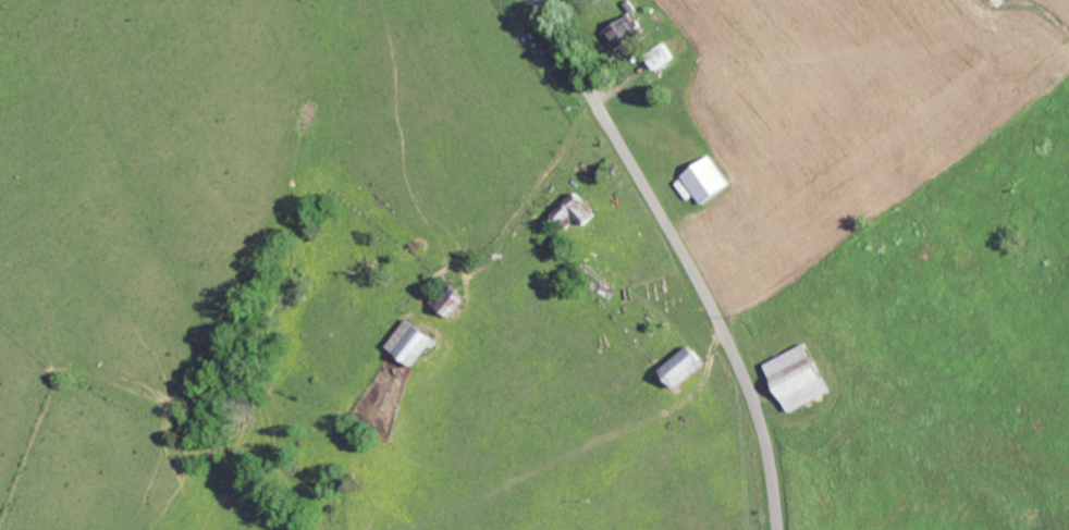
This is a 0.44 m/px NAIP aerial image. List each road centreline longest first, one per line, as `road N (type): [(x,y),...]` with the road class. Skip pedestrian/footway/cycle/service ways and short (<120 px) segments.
road 1 (residential): [(779,529),(762,433),(695,271),(535,0)]

